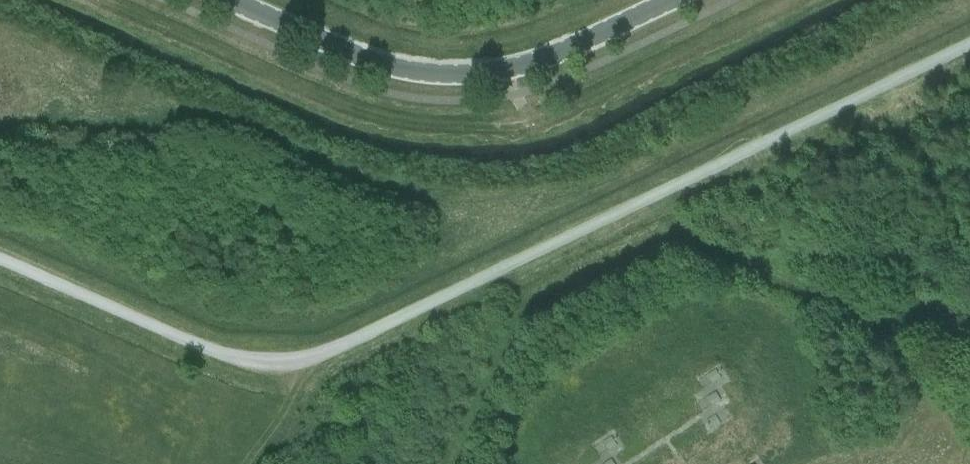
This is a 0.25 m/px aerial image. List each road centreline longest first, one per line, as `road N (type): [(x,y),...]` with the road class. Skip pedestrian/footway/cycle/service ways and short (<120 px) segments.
road 1 (track): [(795,0),(563,113),(483,129),(413,125),(343,106),(101,0)]
road 2 (tertiary): [(229,0),(353,54),(462,75),(546,57),(669,0)]

